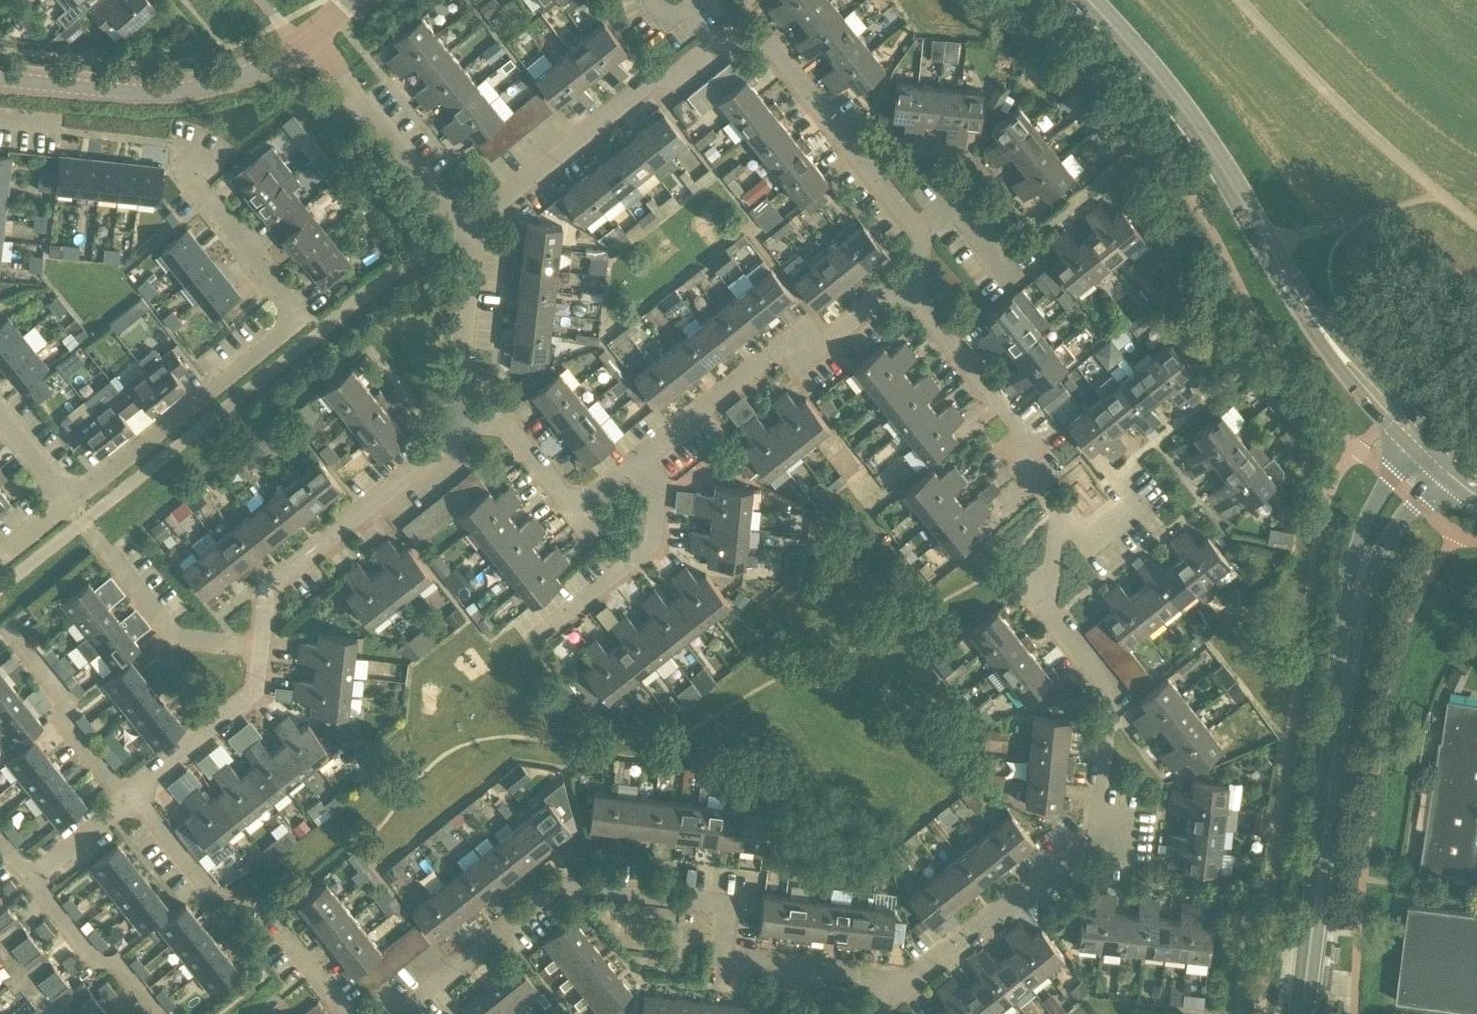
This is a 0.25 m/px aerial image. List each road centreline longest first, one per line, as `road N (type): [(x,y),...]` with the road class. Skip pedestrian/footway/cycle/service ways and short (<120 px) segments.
road 1 (residential): [(398,1013),(565,884),(726,909),(719,957),(869,975),(890,993)]
road 2 (secondary): [(1435,458),(1389,418),(1310,318),(1157,87),(1079,0)]
road 3 (residential): [(66,501),(294,317),(187,188),(171,145)]
road 4 (tertiary): [(1377,535),(1347,636),(1304,974)]
road 5 (residential): [(635,464),(792,339),(808,355),(918,268)]
road 6 (residential): [(1090,822),(1107,699),(1045,617),(1041,595),(1060,517)]
road 7 (residential): [(256,648),(263,597),(447,441),(454,416)]
road 8 (residential): [(720,46),(677,84),(650,84),(463,225)]
road 9 (tertiary): [(0,78),(163,92),(212,86),(305,45)]
road 10 (residential): [(1060,517),(1025,471),(1018,432),(918,303),(918,268)]
road 11 (residential): [(920,229),(770,44),(736,35),(720,46)]
road 12 (residential): [(890,993),(1086,843),(1090,822)]
road 13 (residential): [(536,639),(650,549),(658,487),(635,464)]
road 14 (residential): [(463,225),(305,45)]
road 15 (residential): [(131,801),(58,722),(66,699),(8,625)]
road 16 (residential): [(256,648),(175,641),(92,536)]
road 17 (residential): [(131,801),(251,702),(256,648)]
road 18 (residential): [(146,1013),(153,1007),(116,959),(93,962),(28,882)]
road 19 (residential): [(454,416),(472,241),(463,225)]
road 20 (residential): [(1033,239),(1002,268),(951,200),(920,229)]
road 21 (residential): [(454,416),(502,419),(573,510)]
road 22 (residential): [(355,1013),(264,905)]
road 23 (residential): [(28,882),(131,801)]

